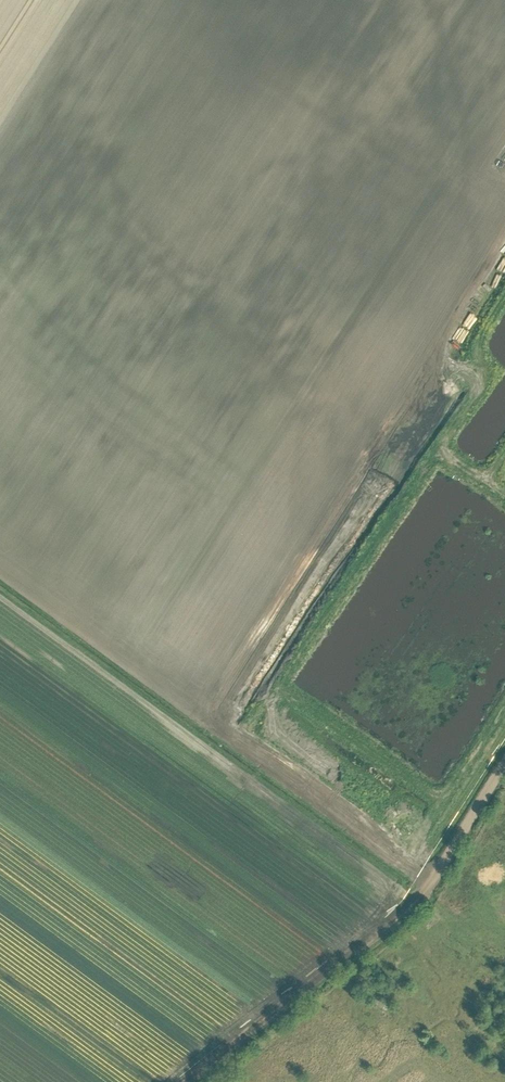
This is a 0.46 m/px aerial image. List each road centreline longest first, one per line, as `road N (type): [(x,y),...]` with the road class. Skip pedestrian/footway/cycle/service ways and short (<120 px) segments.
road 1 (track): [(504,760),(395,922),(195,1081)]

